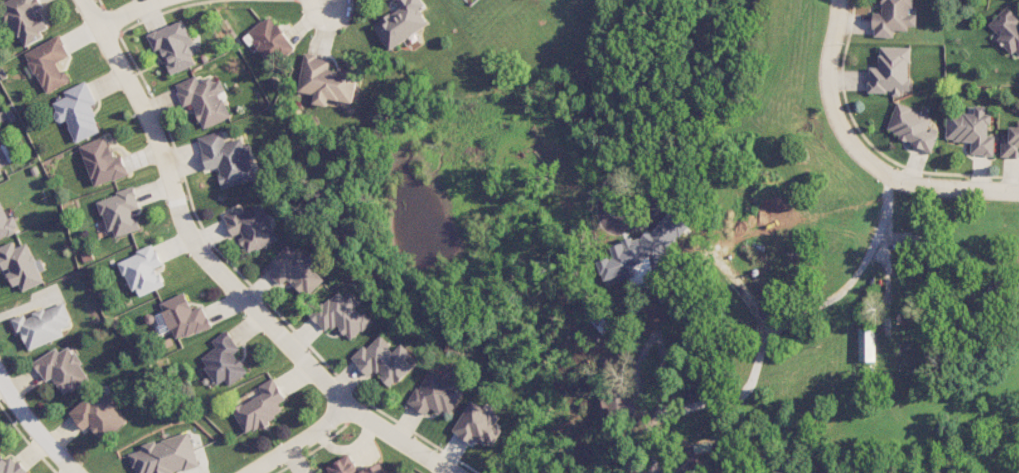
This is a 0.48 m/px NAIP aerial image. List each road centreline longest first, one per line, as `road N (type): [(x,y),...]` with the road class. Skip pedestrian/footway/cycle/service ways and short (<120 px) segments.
road 1 (residential): [(83,0),(151,125),(199,252),(344,405),(444,472)]
road 2 (residential): [(752,0),(732,84),(619,176),(618,204),(655,321),(654,339),(638,361),(637,390),(655,451)]
road 3 (residential): [(839,0),(827,67),(836,126),(875,169)]
road 4 (residential): [(875,169),(918,183),(1018,190)]

